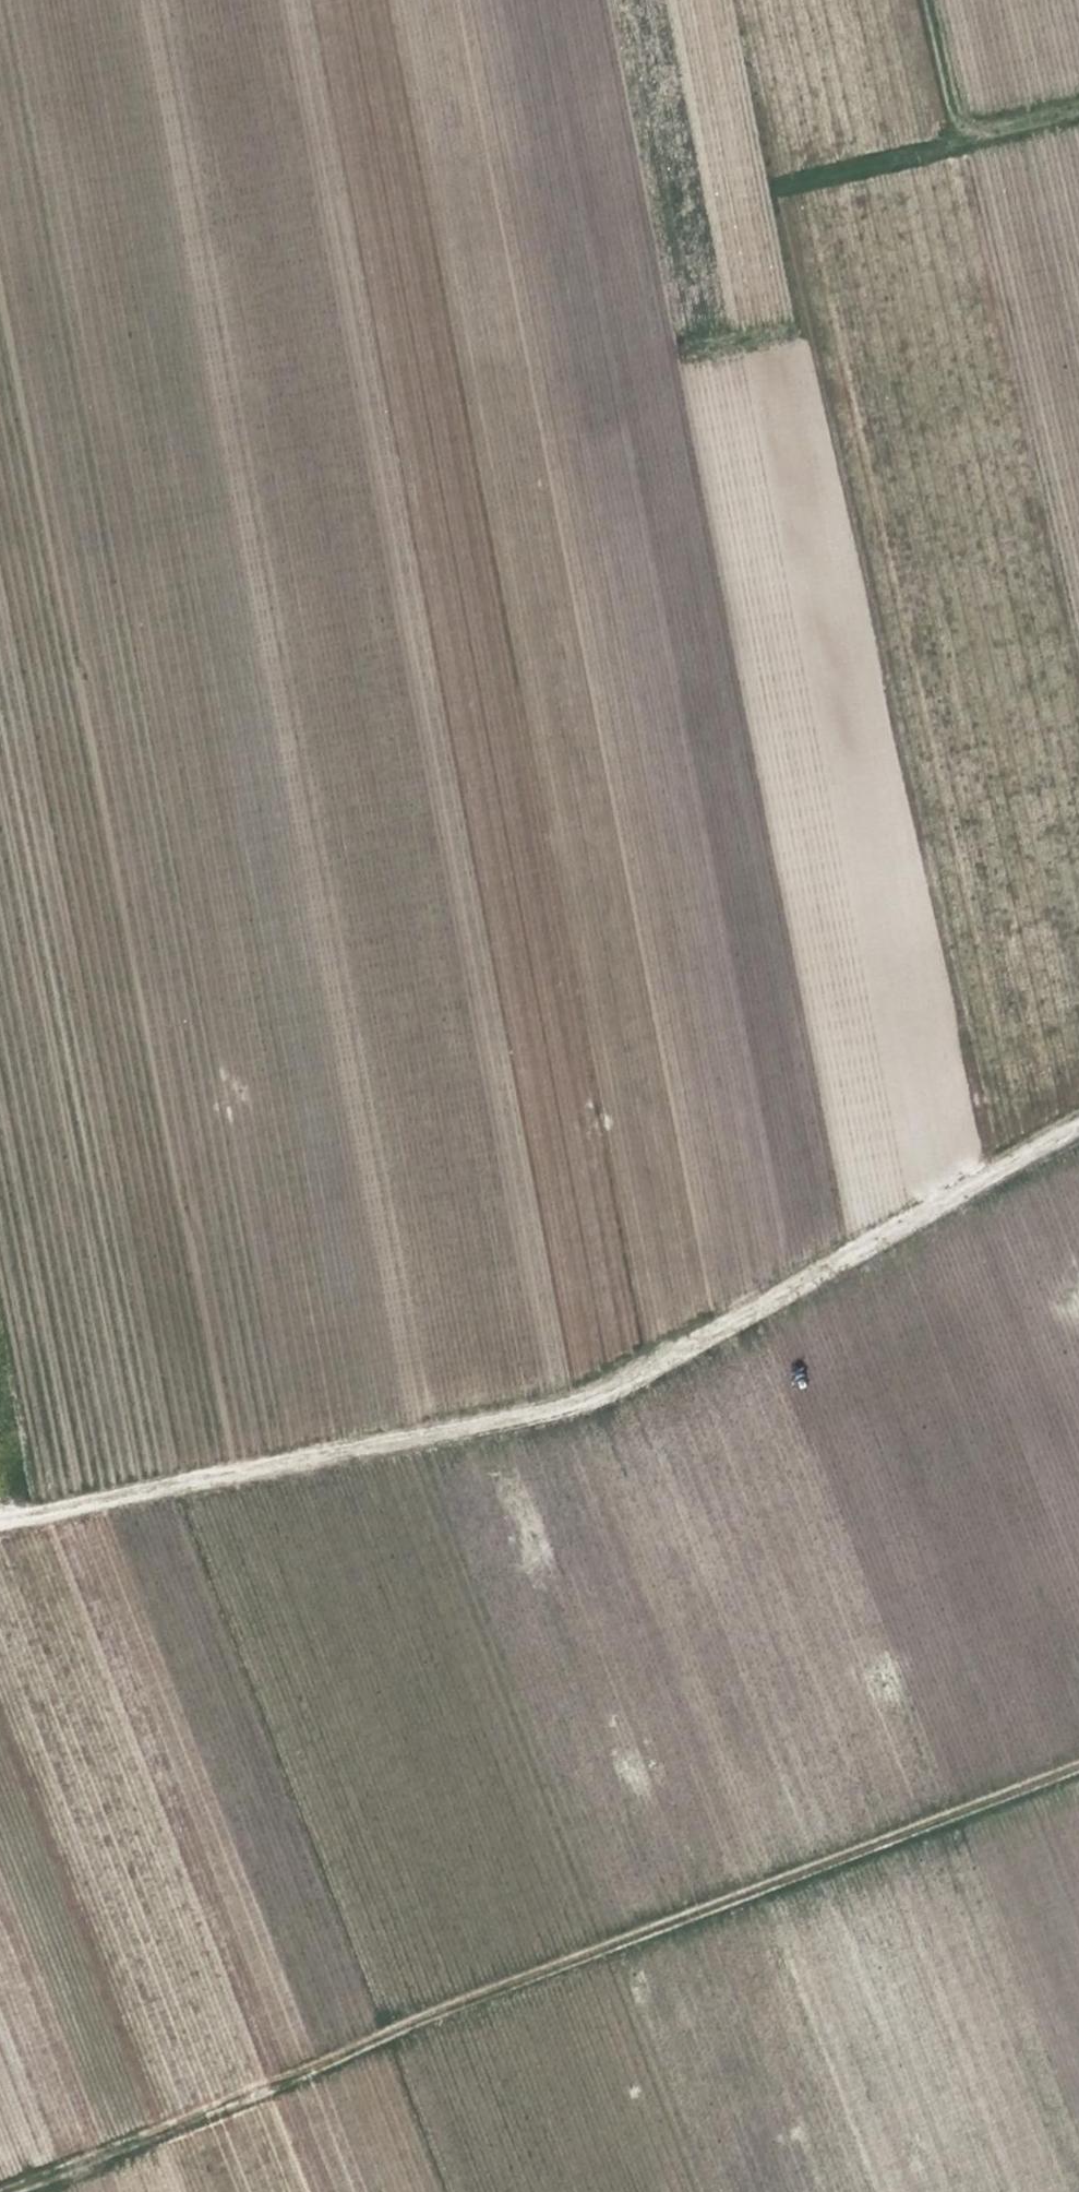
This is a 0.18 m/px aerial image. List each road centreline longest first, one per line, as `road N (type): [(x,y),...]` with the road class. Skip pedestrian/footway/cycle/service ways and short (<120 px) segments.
road 1 (track): [(1078,1125),(599,1398),(367,1453),(0,1521)]
road 2 (track): [(1078,1766),(0,2190)]

